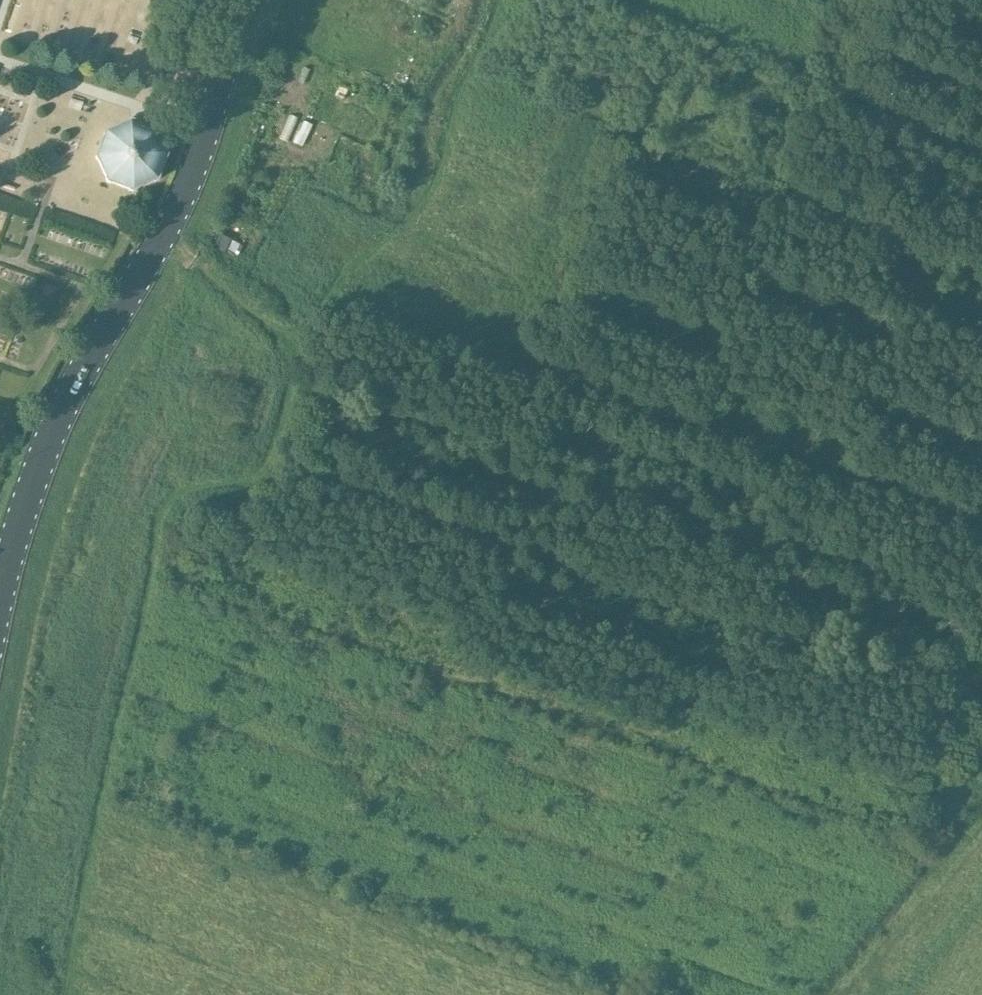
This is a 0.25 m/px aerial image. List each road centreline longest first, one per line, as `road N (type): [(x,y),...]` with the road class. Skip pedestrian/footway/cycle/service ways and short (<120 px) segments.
road 1 (track): [(62,994),(155,560),(156,514),(169,494),(237,484),(259,471),(283,424),(293,342),(343,273),(382,244),(423,197),(438,167),(452,98),(498,0)]
road 2 (secondary): [(0,599),(64,406),(179,201),(244,0)]
road 3 (track): [(862,994),(981,856)]
road 4 (track): [(164,231),(293,342)]

